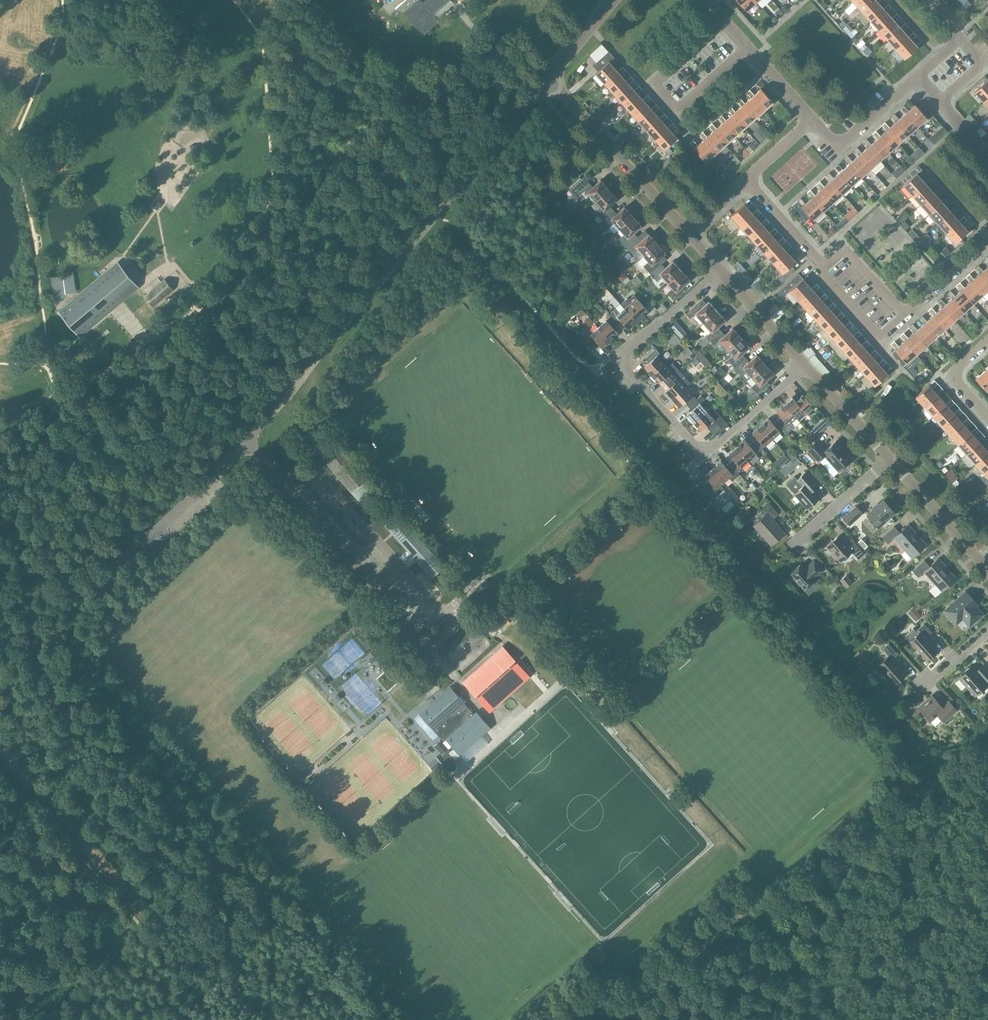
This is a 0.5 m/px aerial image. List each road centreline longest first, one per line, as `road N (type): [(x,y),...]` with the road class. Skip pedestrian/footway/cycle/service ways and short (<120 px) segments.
road 1 (unclassified): [(0,667),(246,442),(548,80)]
road 2 (residential): [(721,269),(629,358),(632,378),(704,457),(805,365)]
road 3 (residential): [(748,48),(677,110),(654,83),(725,22)]
road 4 (residential): [(686,233),(548,80)]
road 5 (residential): [(987,572),(889,464)]
road 6 (residential): [(918,79),(839,147),(811,121)]
road 7 (residential): [(889,464),(805,365)]
road 8 (residential): [(805,365),(721,269)]
road 9 (residential): [(825,267),(821,272),(881,337),(905,315)]
road 10 (residential): [(799,543),(889,464)]

